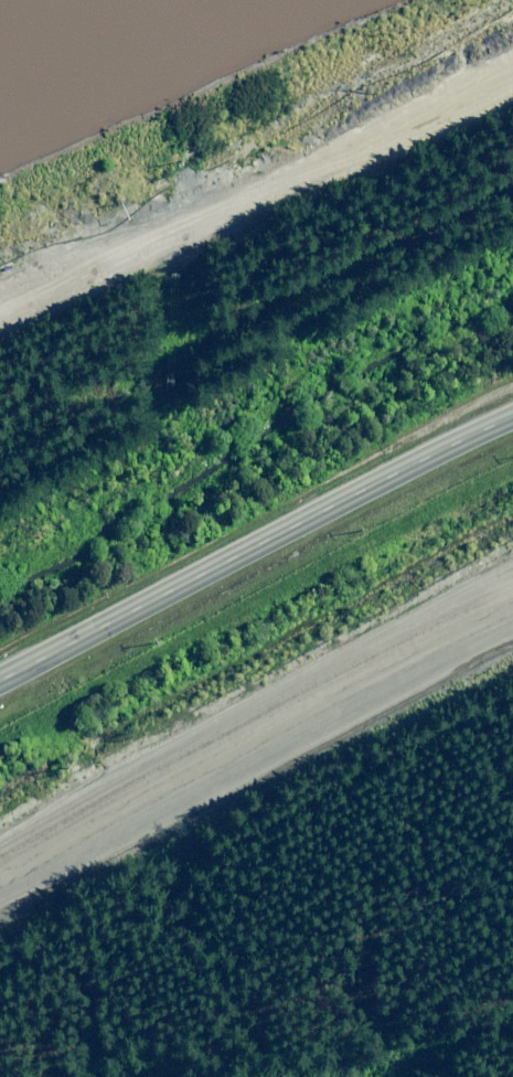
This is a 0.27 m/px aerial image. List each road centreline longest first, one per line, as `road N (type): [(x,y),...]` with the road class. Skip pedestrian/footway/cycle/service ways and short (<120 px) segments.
road 1 (tertiary): [(512,597),(0,874)]
road 2 (tertiary): [(0,679),(512,413)]
road 3 (unclassified): [(0,310),(351,145),(512,51)]

